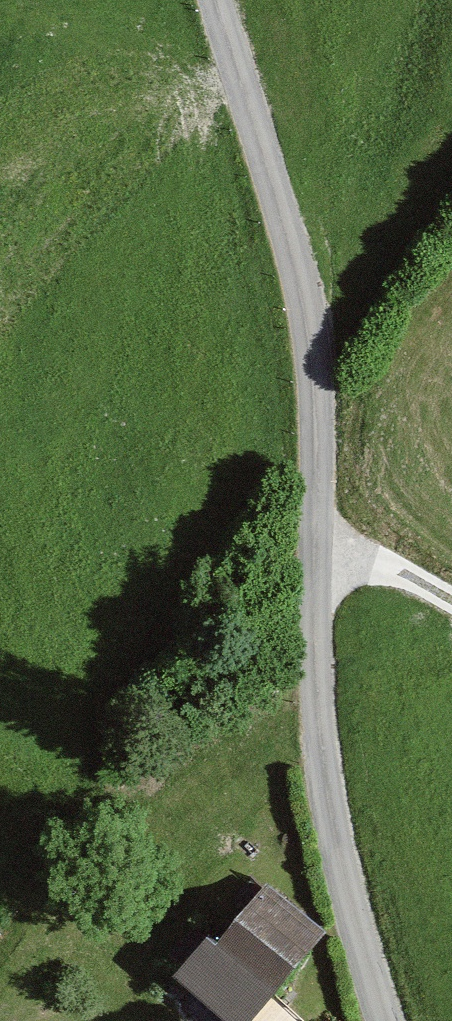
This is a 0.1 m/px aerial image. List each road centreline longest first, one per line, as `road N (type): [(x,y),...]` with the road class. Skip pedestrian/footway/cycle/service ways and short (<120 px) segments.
road 1 (unclassified): [(216,0),(293,241),(315,371),(310,683),(345,871),(385,1020)]
road 2 (track): [(228,40),(137,58),(13,0)]
road 3 (track): [(451,601),(394,570),(316,551)]

